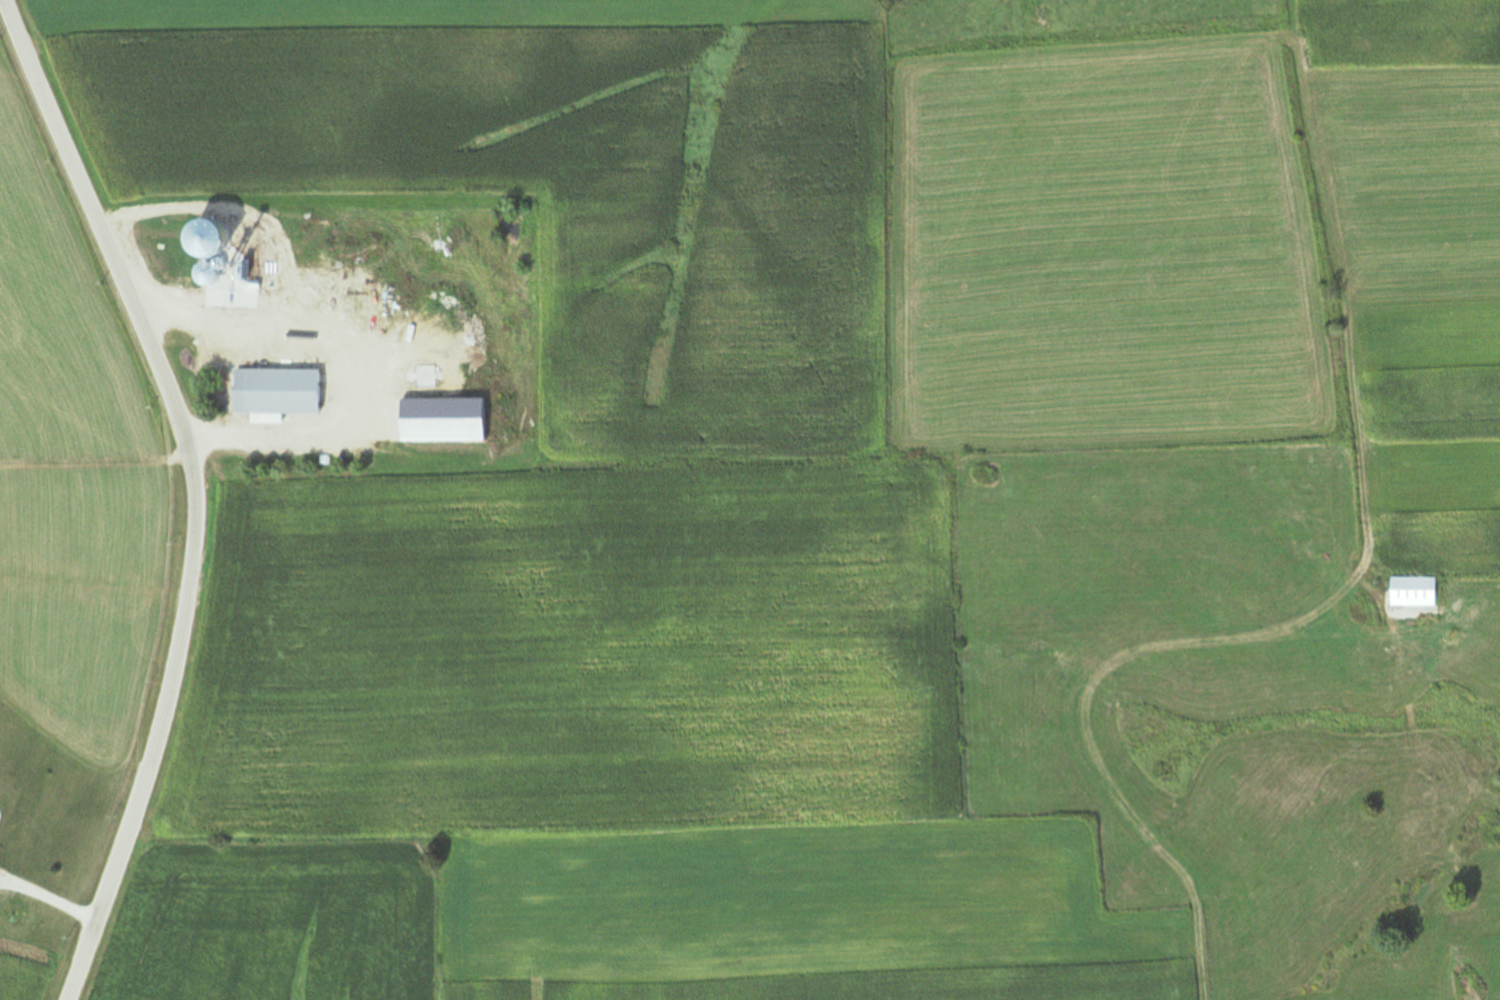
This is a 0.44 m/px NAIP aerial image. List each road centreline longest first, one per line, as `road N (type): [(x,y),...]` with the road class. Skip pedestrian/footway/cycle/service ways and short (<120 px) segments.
road 1 (secondary): [(68,999),(175,684),(199,496),(172,384),(12,0)]

